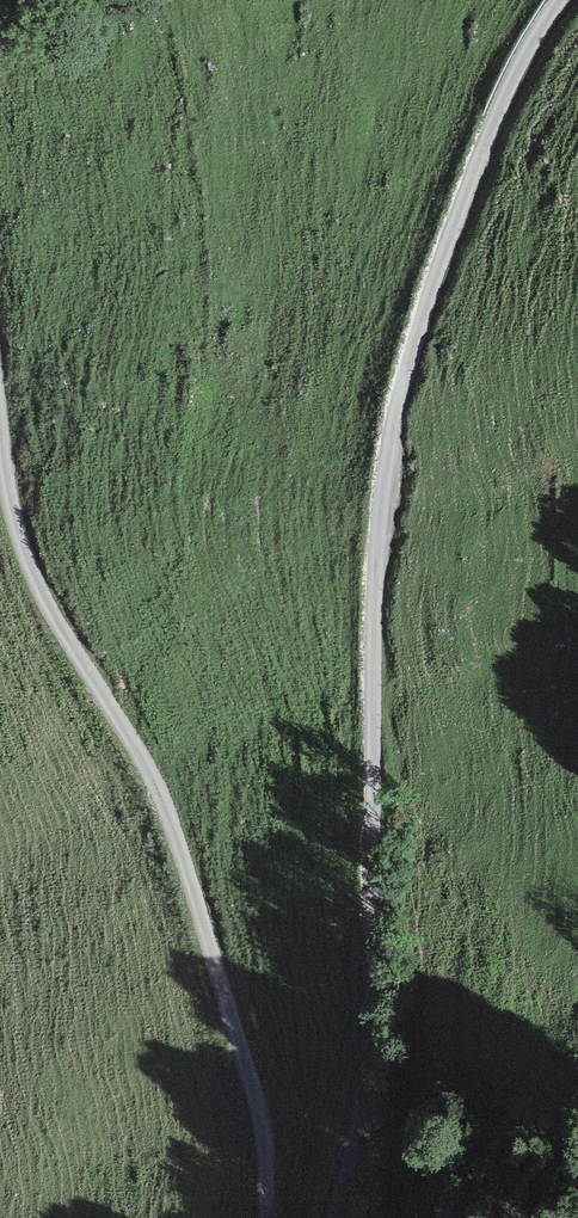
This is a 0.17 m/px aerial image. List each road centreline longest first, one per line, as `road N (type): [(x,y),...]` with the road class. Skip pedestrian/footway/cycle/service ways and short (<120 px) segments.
road 1 (unclassified): [(559,0),(520,63),(470,182),(410,355),(390,464),(376,603),(364,1112),(335,1217)]
road 2 (unclassified): [(272,1217),(261,1096),(193,885),(101,706),(0,472)]

